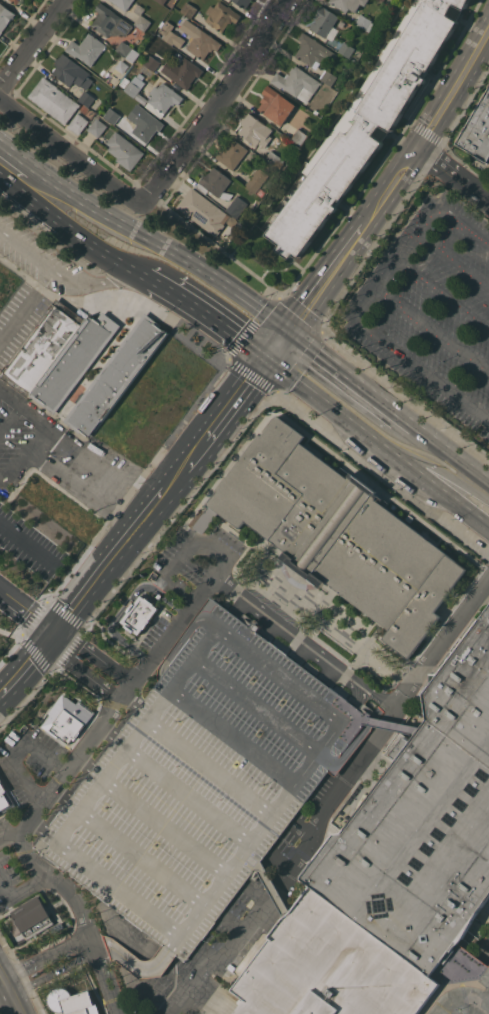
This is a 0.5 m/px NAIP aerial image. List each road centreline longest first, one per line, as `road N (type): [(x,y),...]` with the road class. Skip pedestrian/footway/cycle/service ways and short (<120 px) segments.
road 1 (tertiary): [(267,353),(0,694)]
road 2 (tertiary): [(488,27),(415,150),(286,328)]
road 3 (primary): [(286,328),(77,198),(0,140)]
road 4 (residential): [(285,0),(142,205)]
road 5 (primary): [(267,353),(444,490)]
road 6 (residential): [(142,205),(0,99)]
road 7 (primary): [(415,424),(286,328)]
road 8 (primary): [(0,178),(128,268)]

